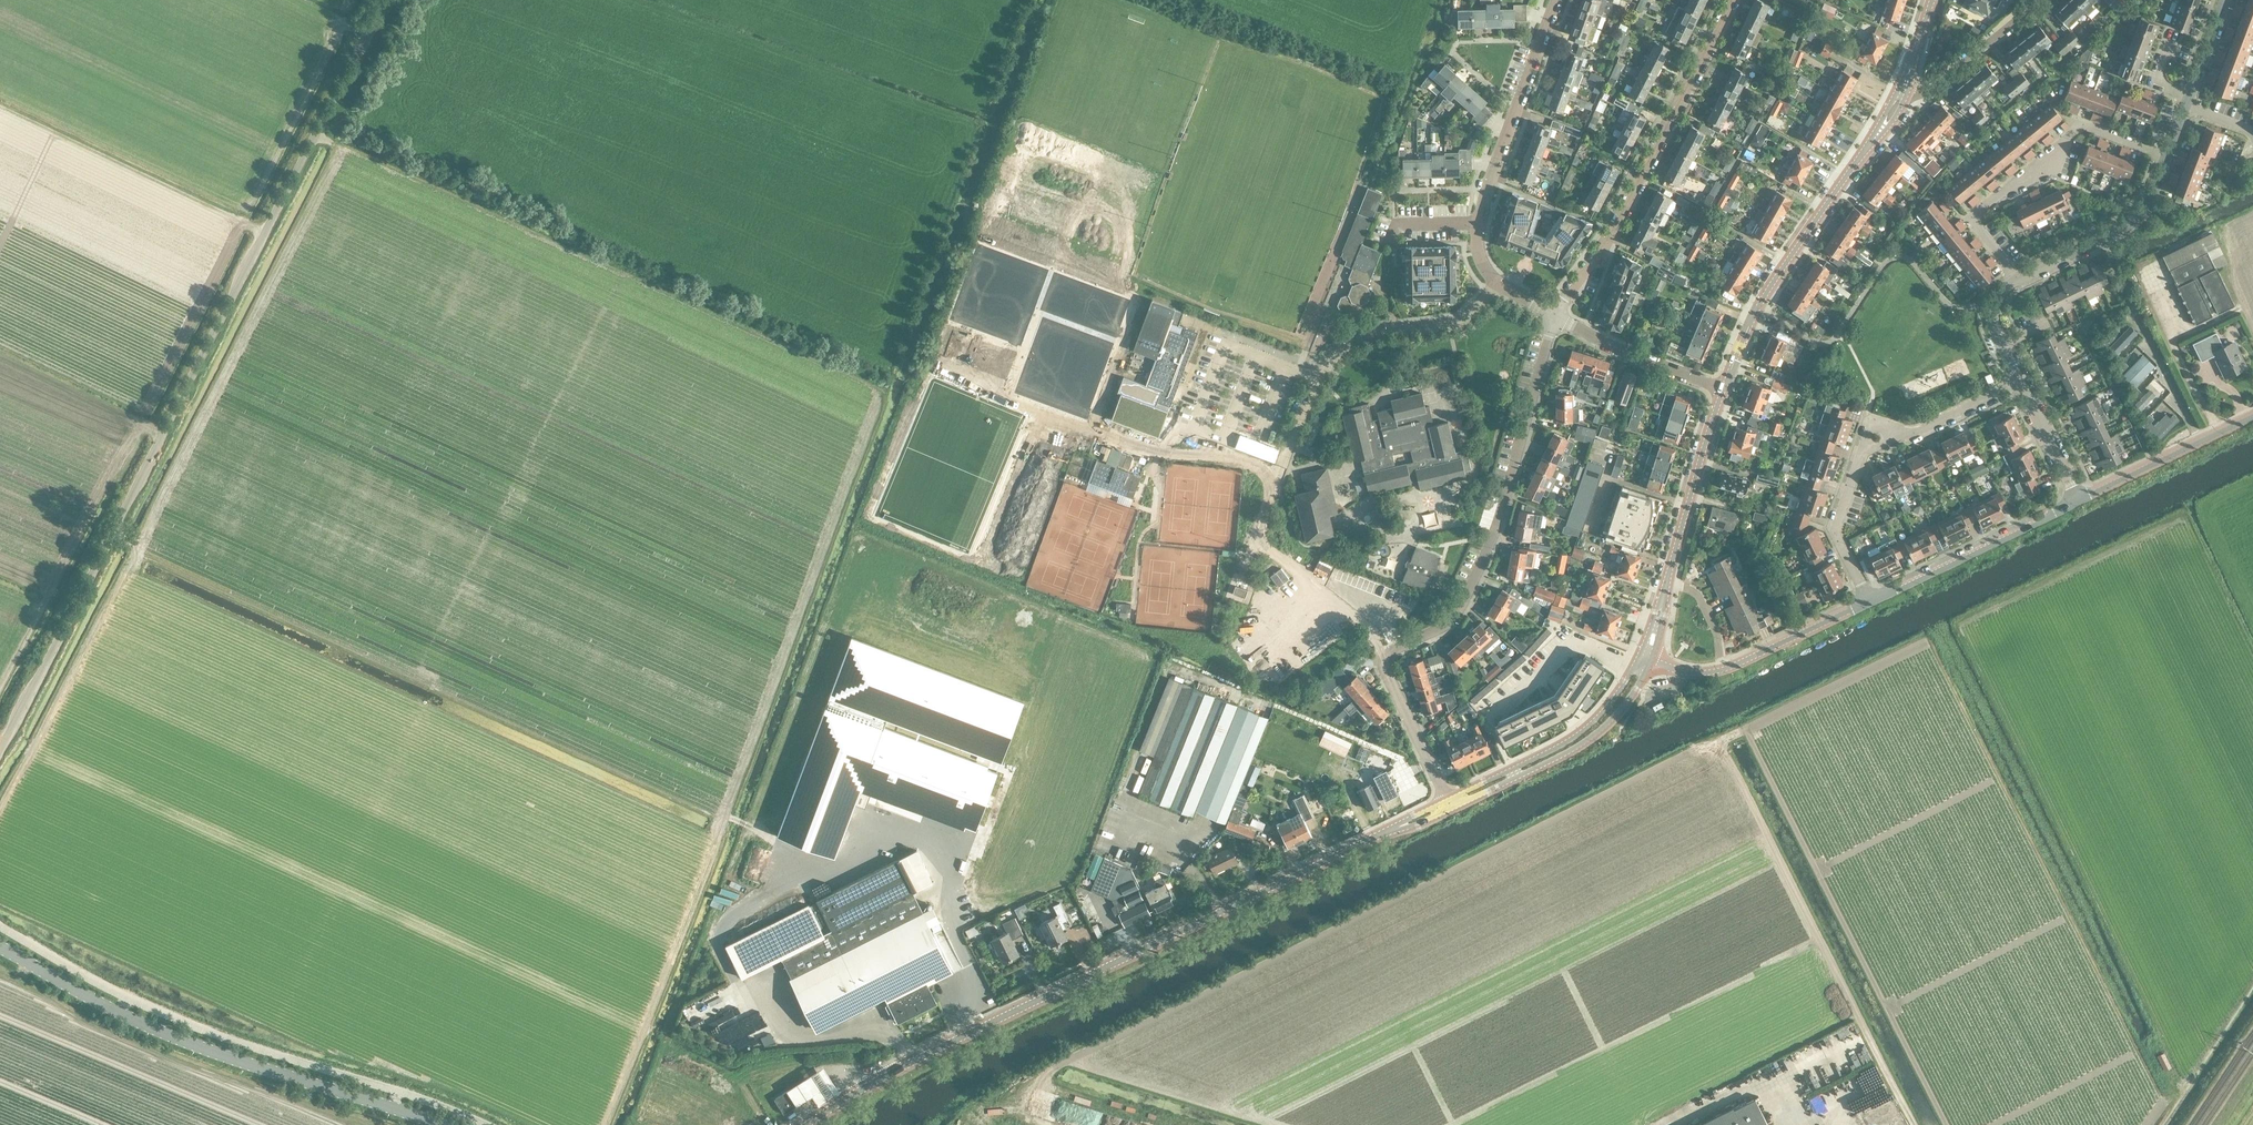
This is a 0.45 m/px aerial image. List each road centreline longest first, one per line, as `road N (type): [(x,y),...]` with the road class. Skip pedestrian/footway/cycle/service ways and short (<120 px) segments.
road 1 (track): [(643,1036),(879,406),(872,390),(315,135)]
road 2 (unclassified): [(0,753),(384,0)]
road 3 (track): [(730,817),(114,532)]
road 4 (secondary): [(807,1124),(967,1034),(1399,826)]
road 5 (residential): [(1425,752),(1384,661),(1390,650),(1454,619),(1463,605),(1496,527),(1556,315)]
road 6 (secondary): [(0,948),(147,1025),(444,1124)]
road 7 (residential): [(1730,0),(1594,259),(1556,315)]
road 8 (residential): [(1865,602),(1837,534),(1869,431),(1912,433),(2020,380)]
road 9 (secondary): [(1725,388),(1758,306),(1898,95)]
road 10 (residential): [(1278,475),(1317,379),(1347,344),(1460,321),(1498,284)]
road 11 (residential): [(2167,156),(2076,128),(1972,218),(2019,278)]
road 12 (residential): [(1498,284),(1483,264),(1482,212),(1555,0)]
road 13 (secondary): [(1453,807),(1599,730),(1650,661)]
road 14 (secondary): [(1639,657),(1581,732),(1449,799)]
road 15 (residential): [(1865,602),(2079,499)]
road 16 (residential): [(1650,661),(1715,671),(1865,602)]
road 17 (secondary): [(1663,597),(1725,388)]
road 18 (residential): [(1725,388),(1556,315)]
road 19 (residential): [(1898,95),(1926,93),(2039,0)]
road 20 (residential): [(2200,441),(2125,290)]
road 21 (track): [(2252,990),(2164,1124)]
road 22 (residential): [(2079,499),(2200,441)]
road 23 (residential): [(2079,499),(2020,380)]

